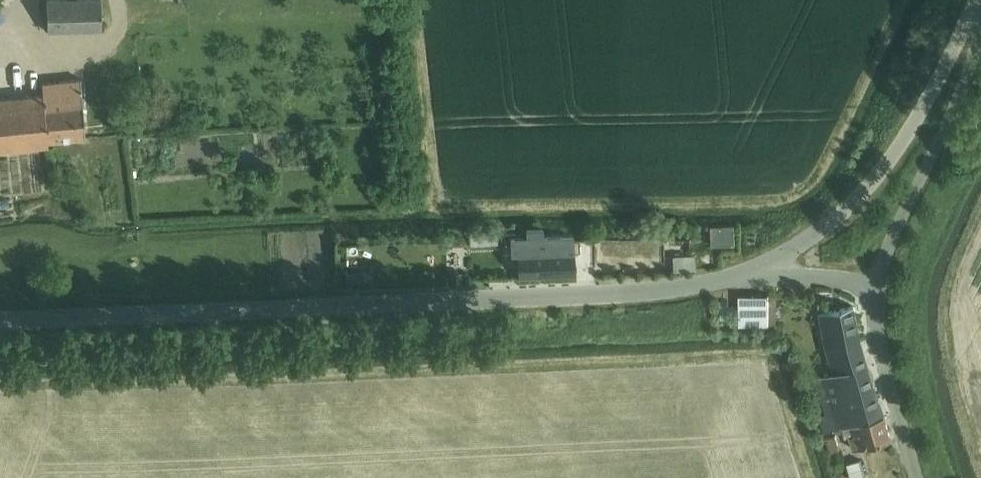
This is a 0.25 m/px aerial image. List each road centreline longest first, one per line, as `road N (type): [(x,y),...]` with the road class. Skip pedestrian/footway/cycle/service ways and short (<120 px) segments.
road 1 (unclassified): [(0,320),(659,289),(750,275)]
road 2 (unclassified): [(980,0),(869,186),(750,275)]
road 3 (unclassified): [(872,304),(980,22)]
road 4 (unclassified): [(916,477),(872,304)]
road 5 (unclassified): [(872,304),(823,277),(750,275)]

